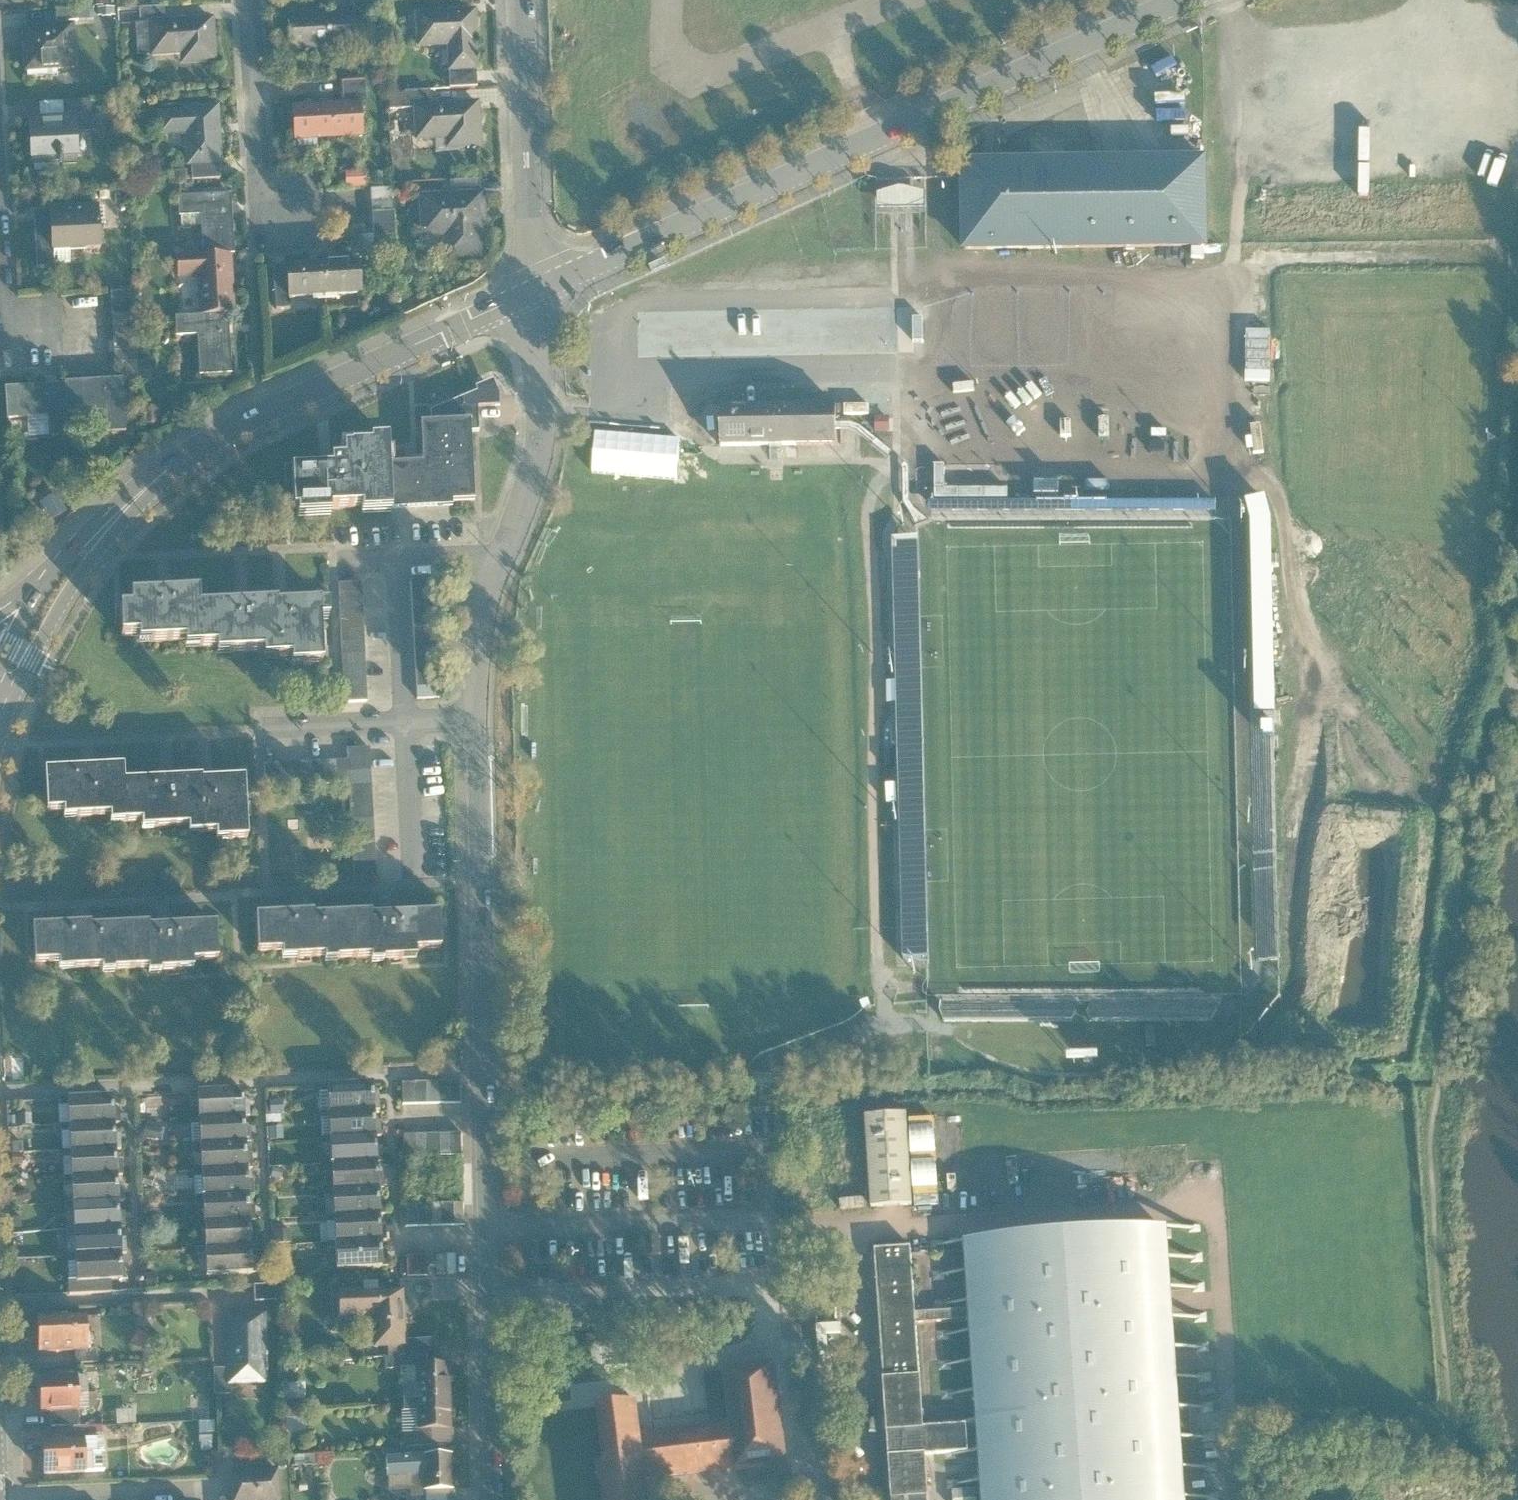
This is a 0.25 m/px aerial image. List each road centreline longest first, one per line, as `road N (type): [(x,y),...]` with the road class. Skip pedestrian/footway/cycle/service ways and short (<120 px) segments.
road 1 (residential): [(492,1499),(473,722)]
road 2 (tertiary): [(531,293),(1189,0)]
road 3 (tertiary): [(63,579),(188,457),(306,391),(531,293)]
road 4 (residential): [(519,0),(531,293)]
road 5 (residential): [(531,293),(536,462),(500,553)]
road 6 (residential): [(248,0),(260,233)]
road 7 (residential): [(473,722),(257,732)]
road 8 (residential): [(500,553),(483,606),(473,722)]
road 9 (residential): [(500,553),(341,559)]
road 10 (tertiary): [(3,698),(63,579)]

